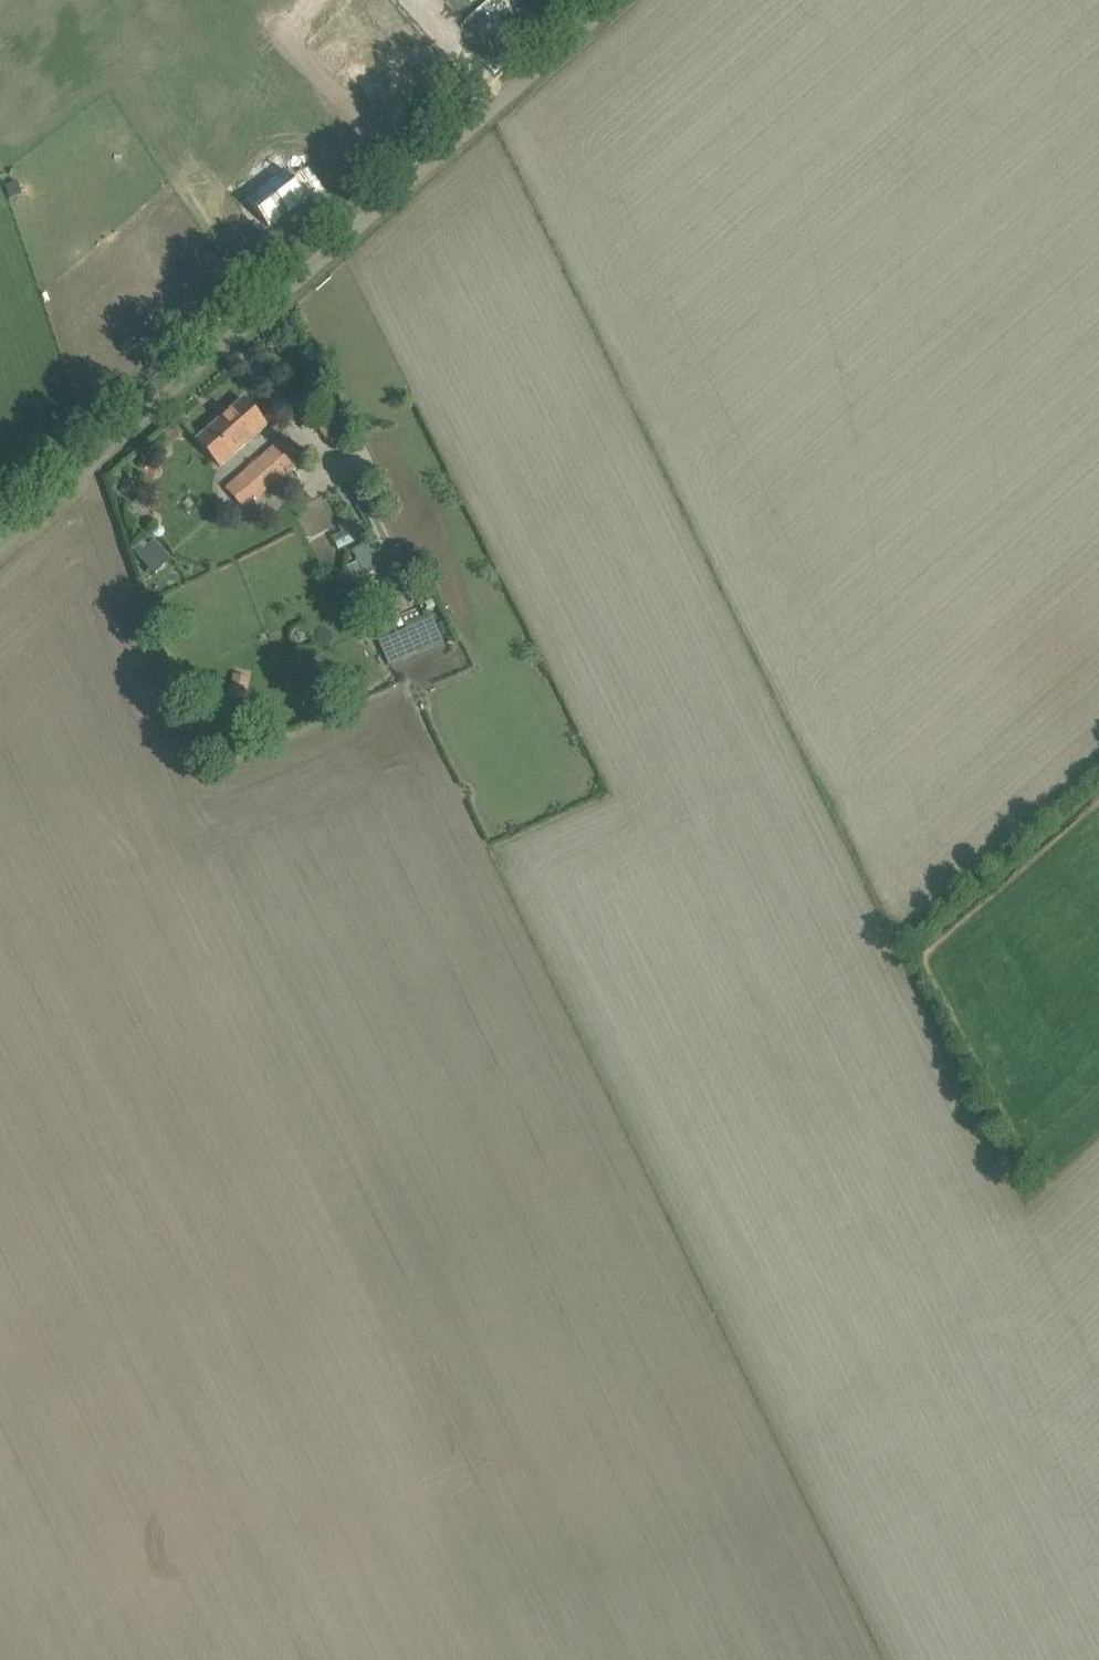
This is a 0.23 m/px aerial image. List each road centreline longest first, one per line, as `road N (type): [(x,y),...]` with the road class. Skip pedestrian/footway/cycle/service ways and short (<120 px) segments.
road 1 (unclassified): [(0,545),(621,0)]

